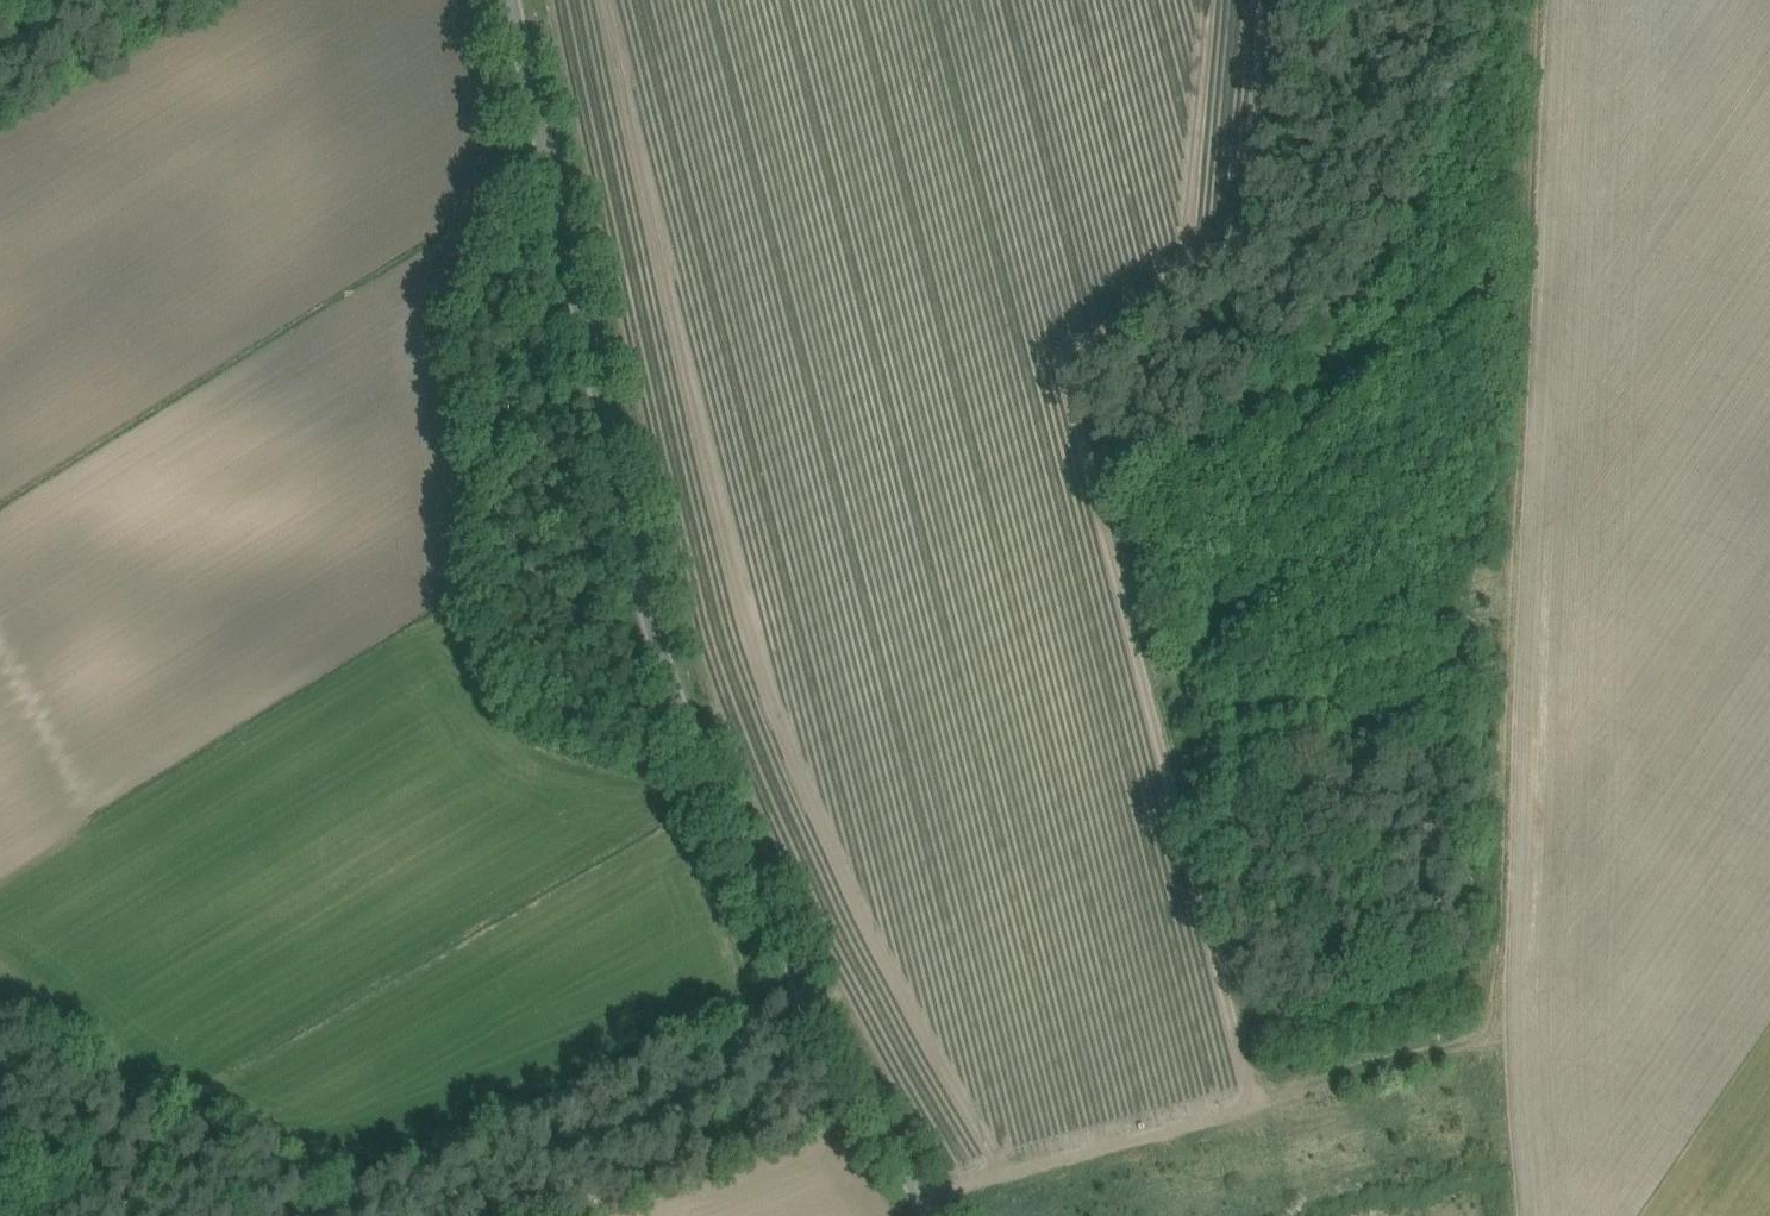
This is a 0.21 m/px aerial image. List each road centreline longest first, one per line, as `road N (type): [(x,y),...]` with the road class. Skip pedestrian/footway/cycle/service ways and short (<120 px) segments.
road 1 (unclassified): [(941,1215),(823,1026),(729,834),(665,659),(522,0)]

